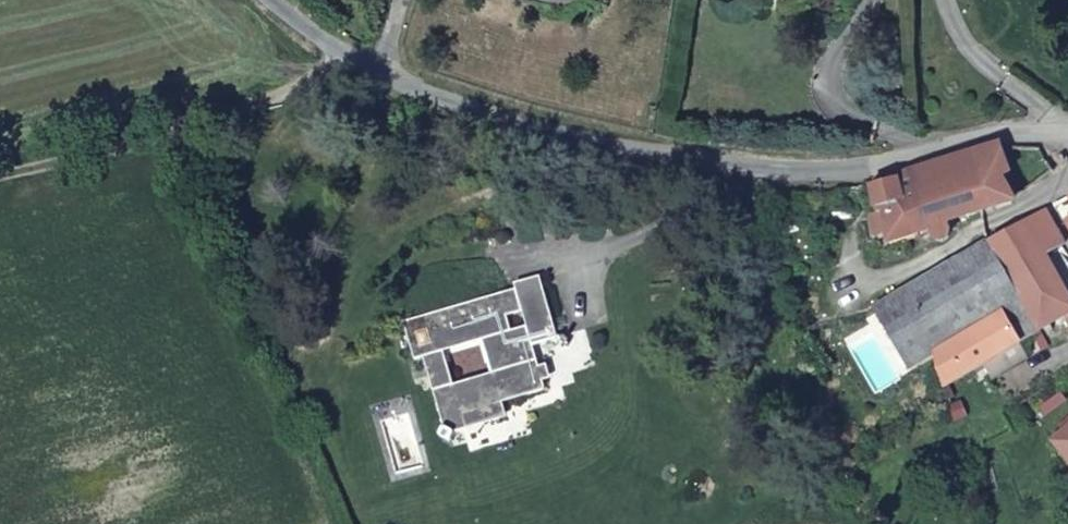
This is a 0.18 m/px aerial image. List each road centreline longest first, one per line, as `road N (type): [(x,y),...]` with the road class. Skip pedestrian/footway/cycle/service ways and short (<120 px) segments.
road 1 (unclassified): [(1067,129),(990,134),(861,168),(797,171),(621,149),(347,62),(278,0)]
road 2 (track): [(0,179),(80,171),(217,123),(347,62)]

